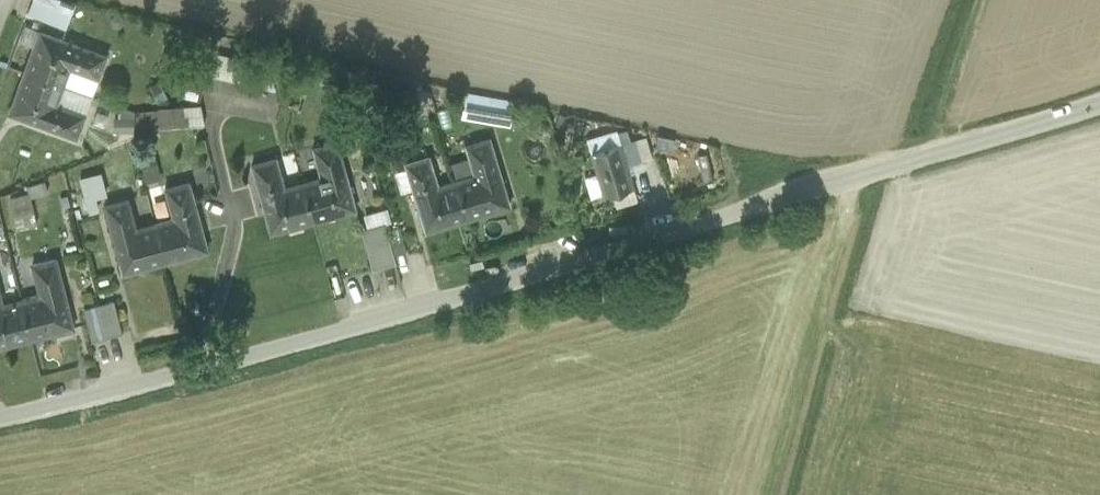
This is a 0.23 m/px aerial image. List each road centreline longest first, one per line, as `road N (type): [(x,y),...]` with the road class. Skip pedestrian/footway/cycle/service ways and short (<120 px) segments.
road 1 (unclassified): [(0,416),(524,280),(1099,105)]
road 2 (track): [(773,494),(858,179)]

